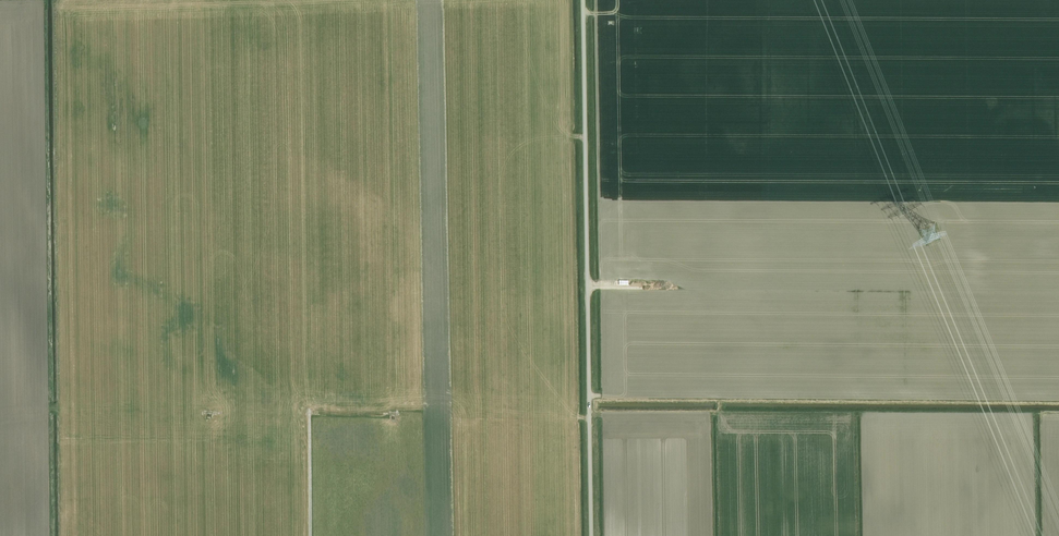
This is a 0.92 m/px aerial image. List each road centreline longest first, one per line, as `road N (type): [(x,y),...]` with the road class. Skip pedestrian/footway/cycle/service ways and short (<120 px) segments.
road 1 (unclassified): [(591,535),(583,0)]

